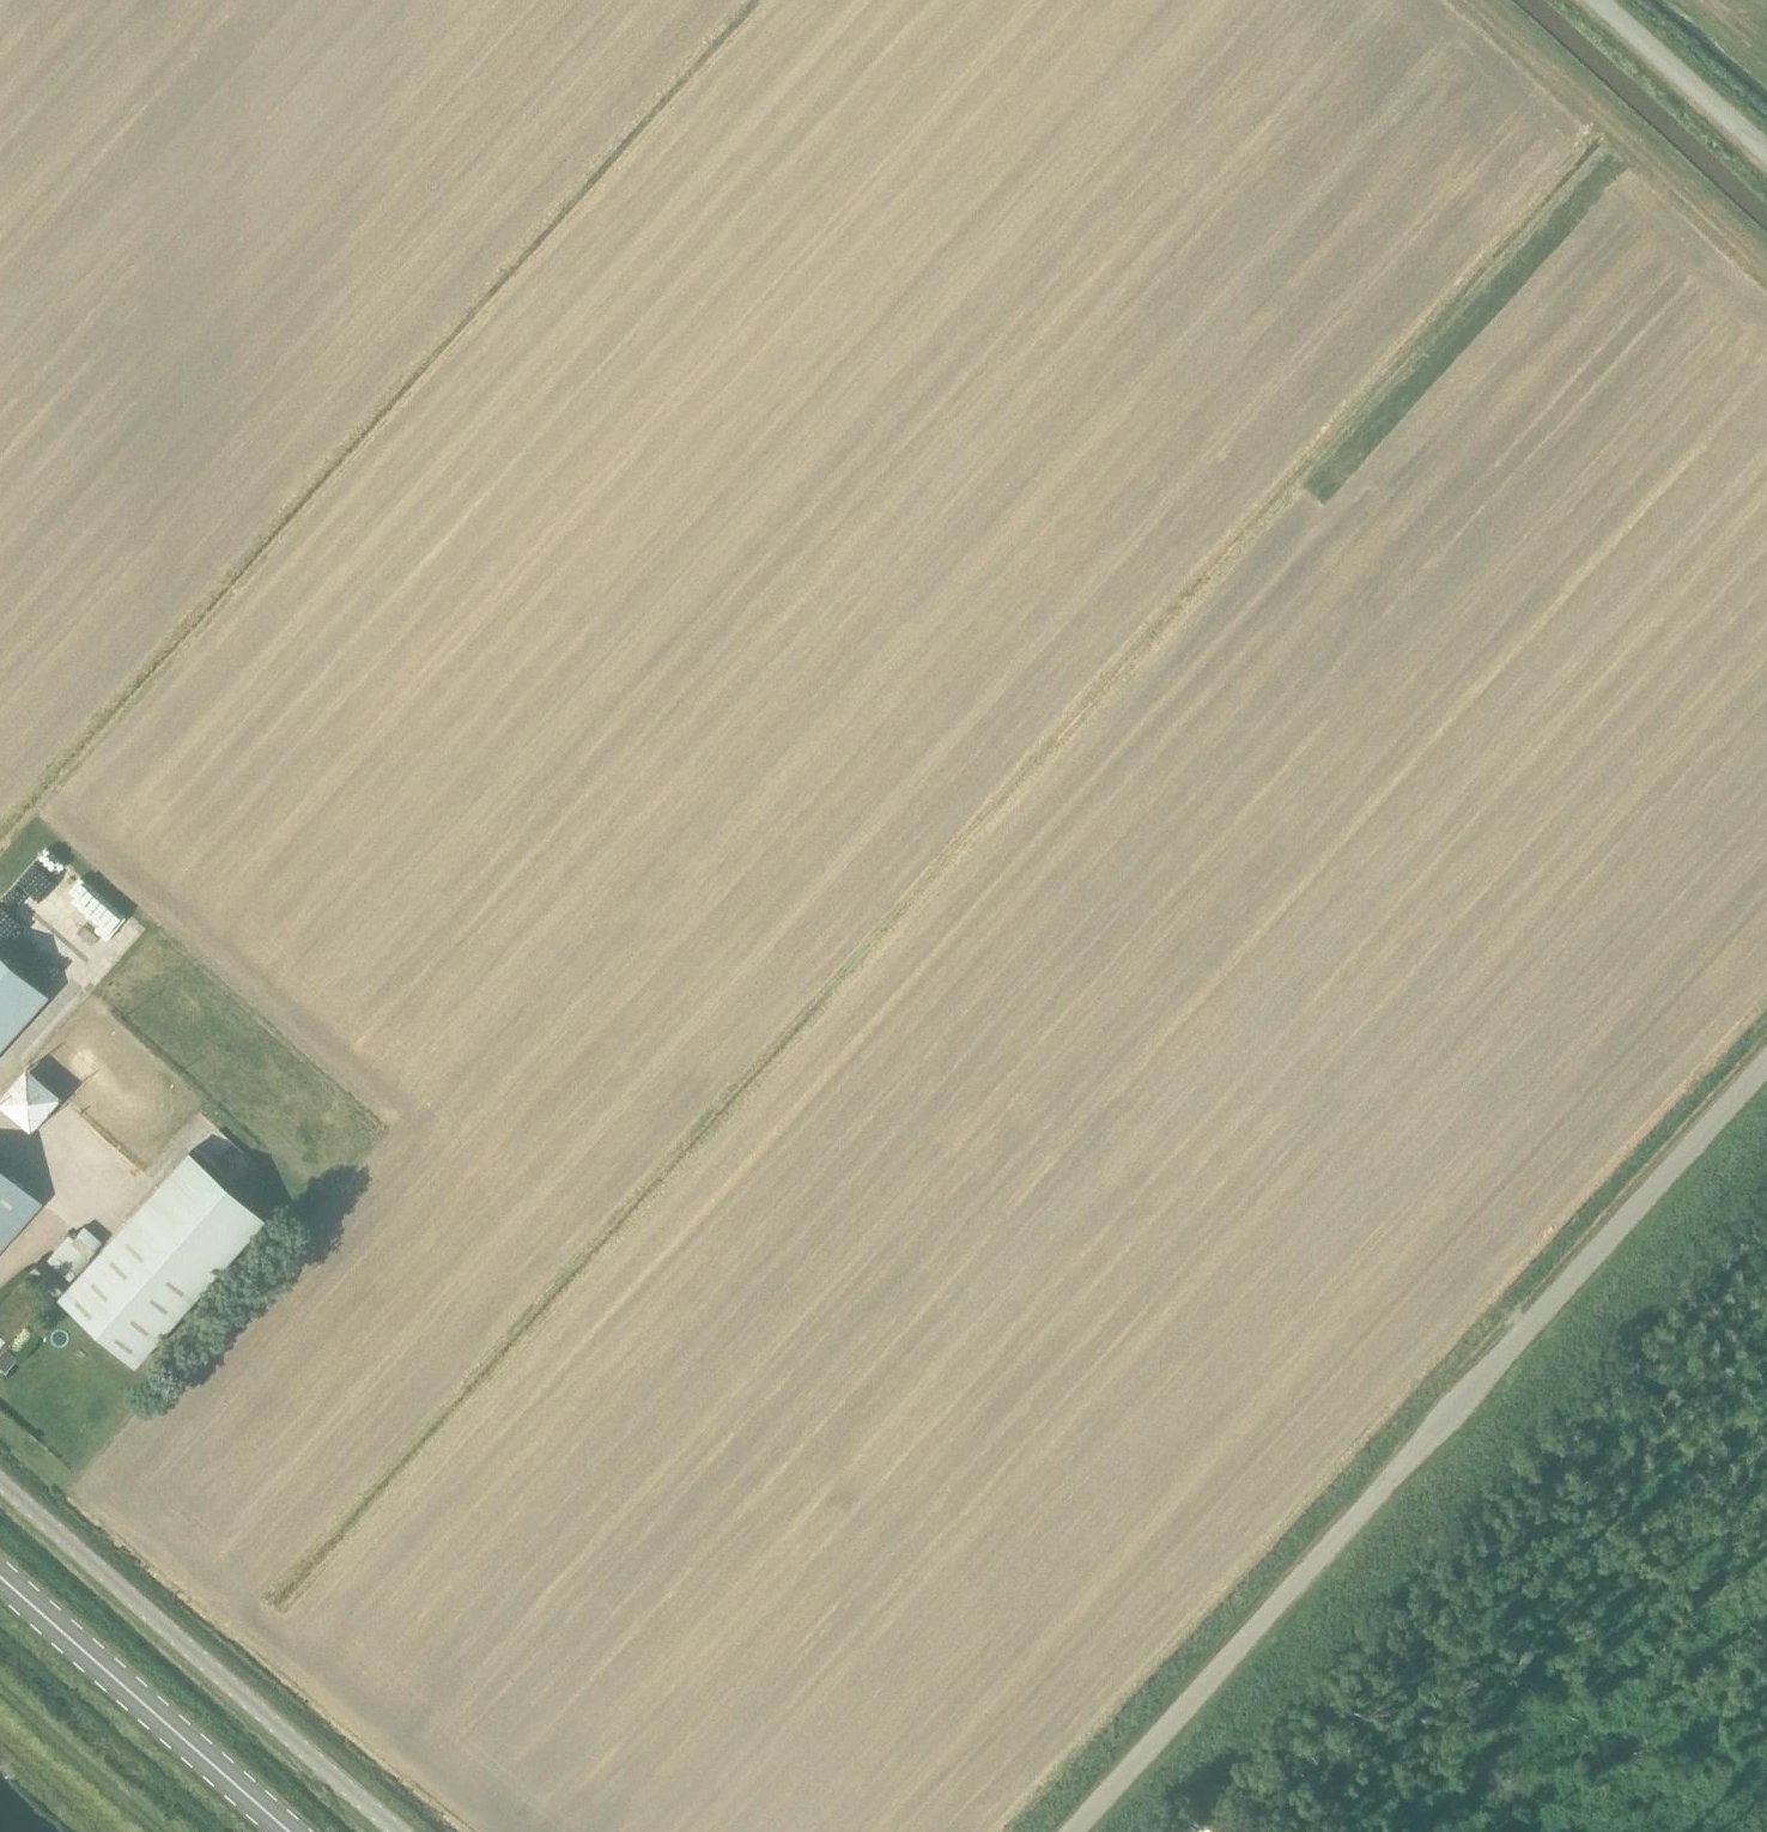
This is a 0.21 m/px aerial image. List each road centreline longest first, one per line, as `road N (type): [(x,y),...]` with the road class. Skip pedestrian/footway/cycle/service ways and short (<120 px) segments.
road 1 (unclassified): [(1069,1831),(1766,1060)]
road 2 (unclassified): [(401,1831),(0,1479)]
road 3 (primary): [(286,1831),(0,1581)]
road 4 (unclassified): [(1766,157),(1595,0)]
road 5 (track): [(0,1696),(153,1831)]

